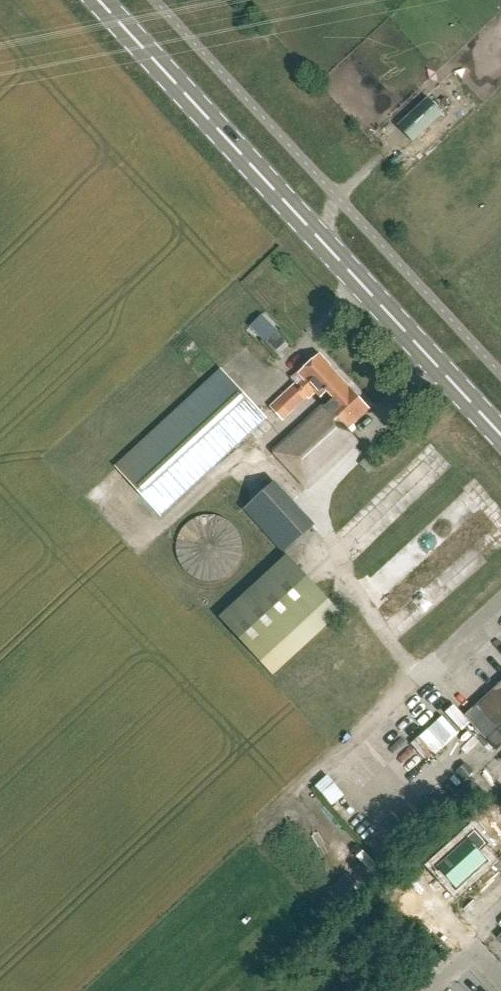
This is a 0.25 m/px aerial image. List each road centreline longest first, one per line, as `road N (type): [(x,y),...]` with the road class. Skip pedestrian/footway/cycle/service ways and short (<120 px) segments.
road 1 (secondary): [(500,432),(101,0)]

